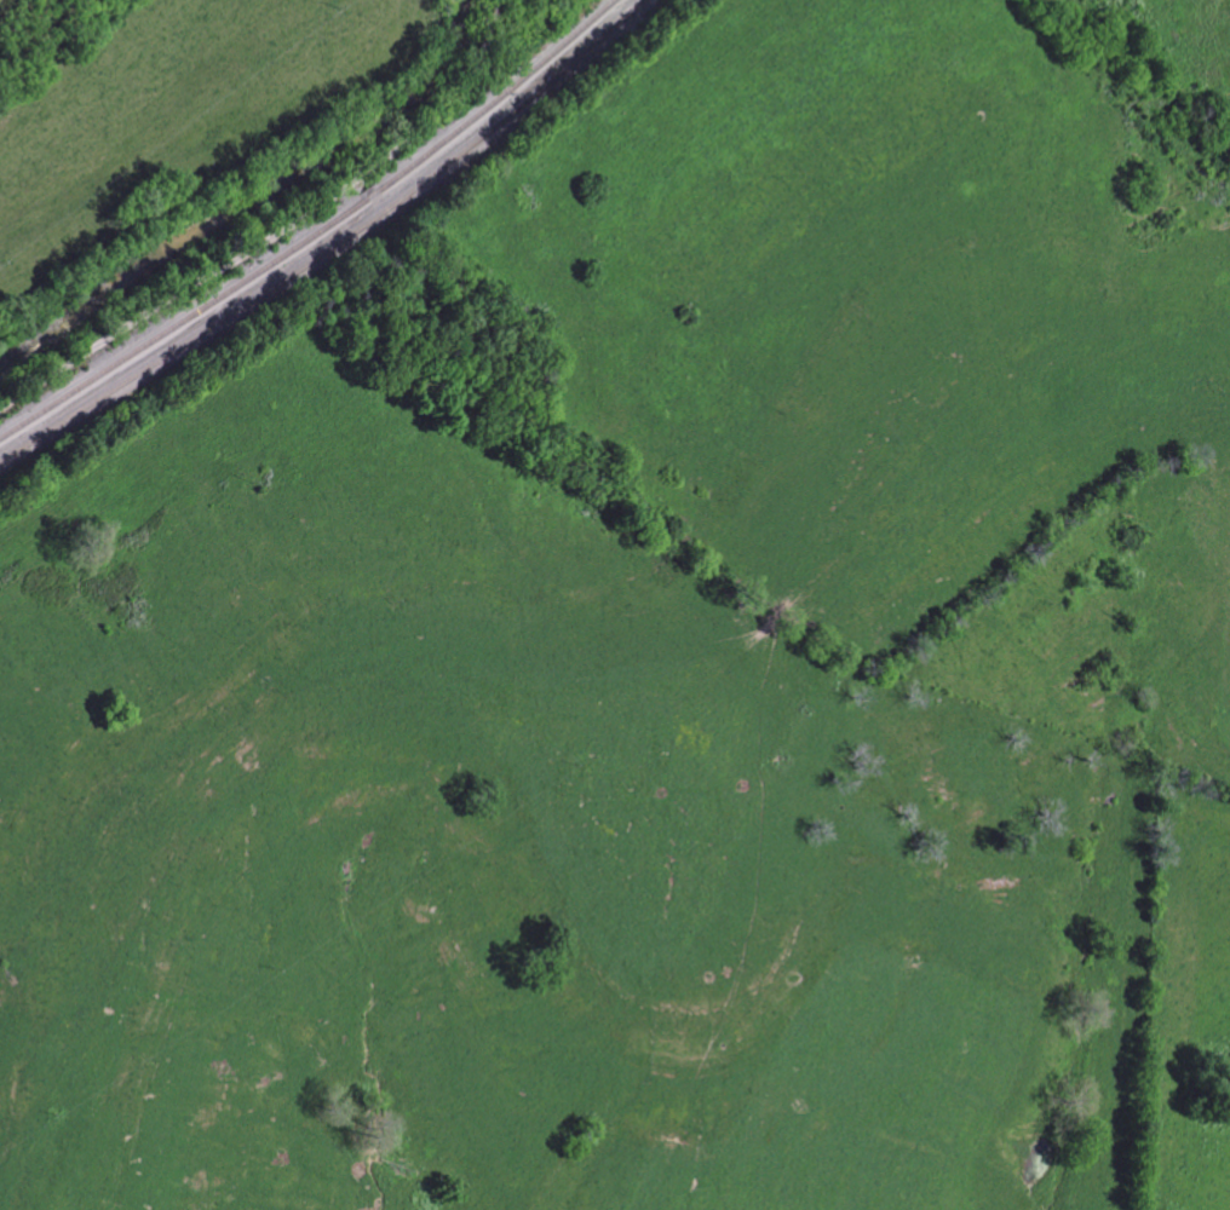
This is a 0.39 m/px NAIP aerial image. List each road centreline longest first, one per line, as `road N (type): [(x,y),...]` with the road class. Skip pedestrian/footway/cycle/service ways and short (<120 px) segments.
road 1 (residential): [(0,419),(391,157),(476,76),(501,0)]

